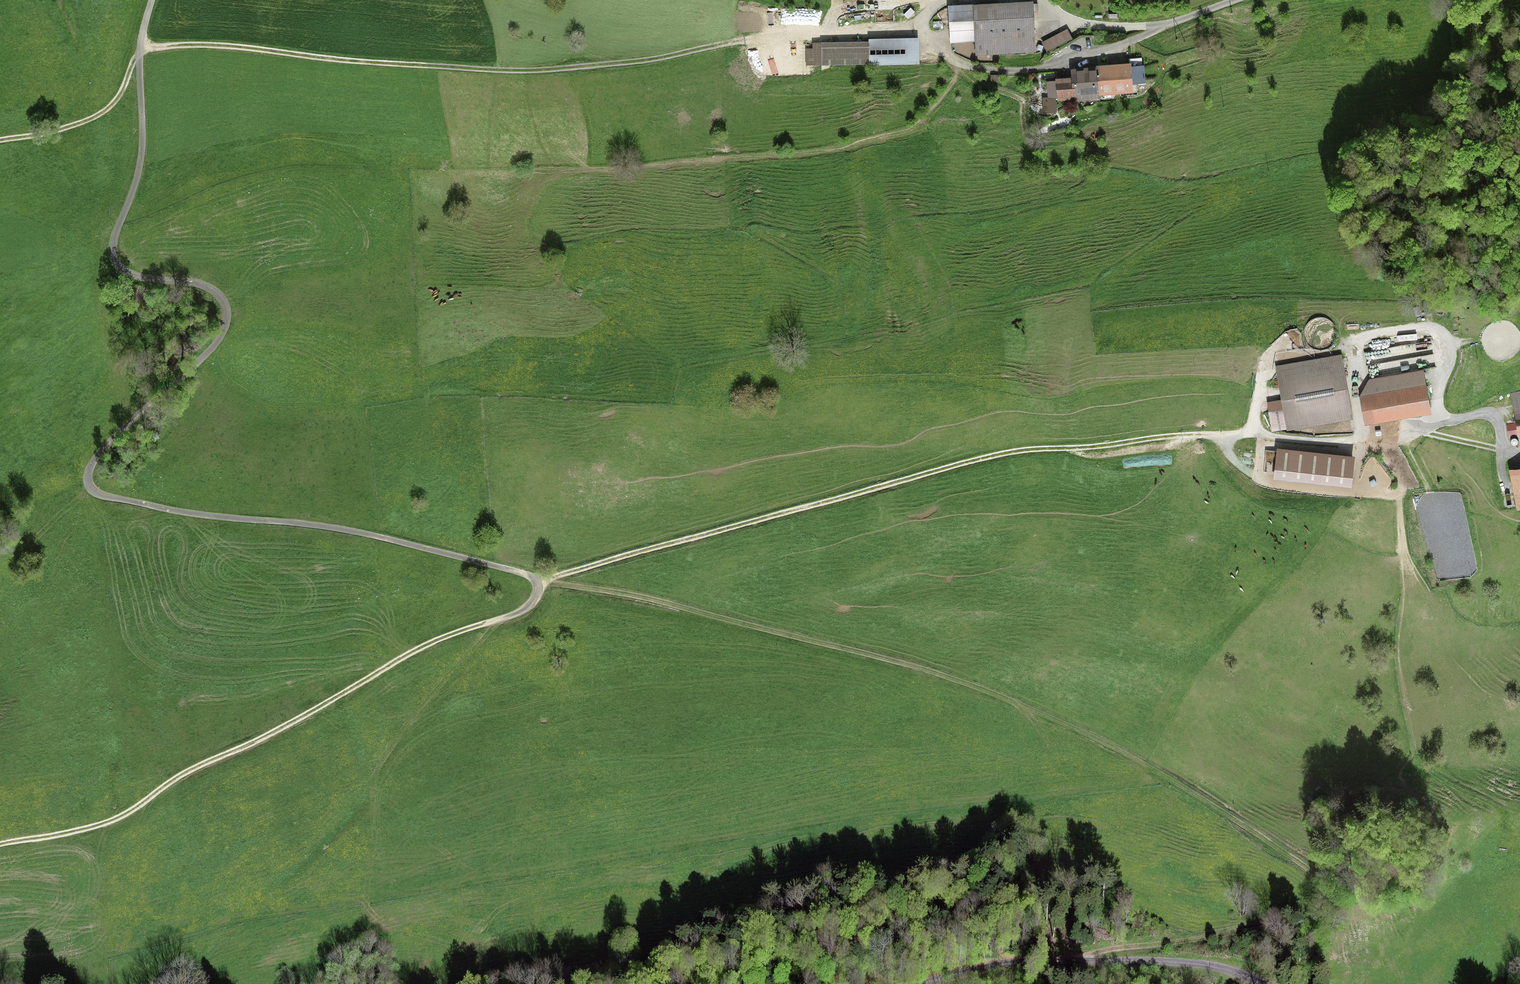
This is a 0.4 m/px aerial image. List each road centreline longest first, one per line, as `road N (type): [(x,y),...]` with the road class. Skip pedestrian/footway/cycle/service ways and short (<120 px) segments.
road 1 (track): [(1058,959),(1308,921),(1321,909),(1321,886),(1275,844),(1079,726),(857,651),(664,602),(538,583)]
road 2 (track): [(153,0),(141,47),(137,173),(113,251),(133,276),(215,293),(227,322),(194,367),(102,449),(89,486),(109,497),(204,516),(363,534),(538,583)]
road 3 (track): [(0,141),(92,119),(115,103),(141,47),(157,45),(575,71),(785,34),(920,26)]
road 4 (track): [(1234,435),(1001,455),(538,583)]
road 5 (track): [(0,843),(124,816),(192,769),(328,705),(414,650),(526,609),(538,583)]
road 6 (track): [(1233,0),(1108,52),(1013,71),(966,66),(921,31),(949,0)]
road 7 (unclassified): [(1258,983),(1199,964),(1073,959),(995,964),(923,983)]
road 8 (unclassified): [(1519,454),(1503,448),(1497,418),(1484,413),(1361,440),(1234,435)]

